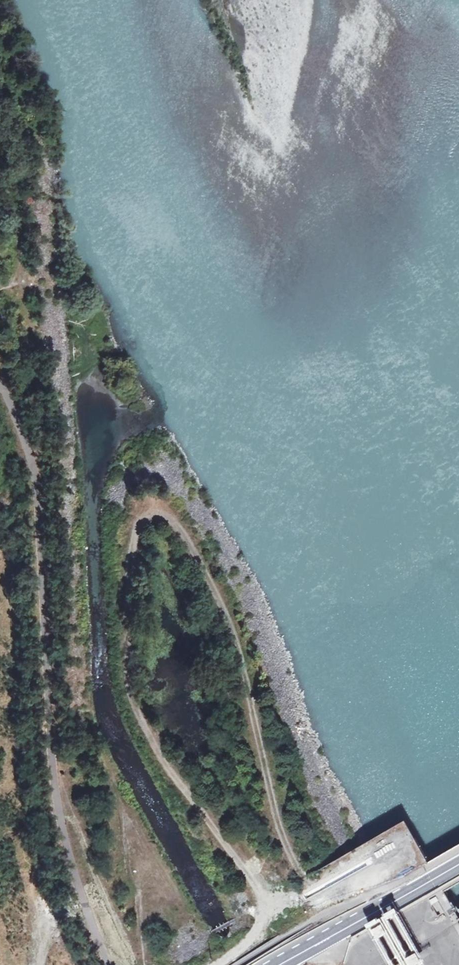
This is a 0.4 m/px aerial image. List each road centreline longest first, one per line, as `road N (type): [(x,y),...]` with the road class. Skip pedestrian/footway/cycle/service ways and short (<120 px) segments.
road 1 (secondary): [(458,866),(280,964)]

